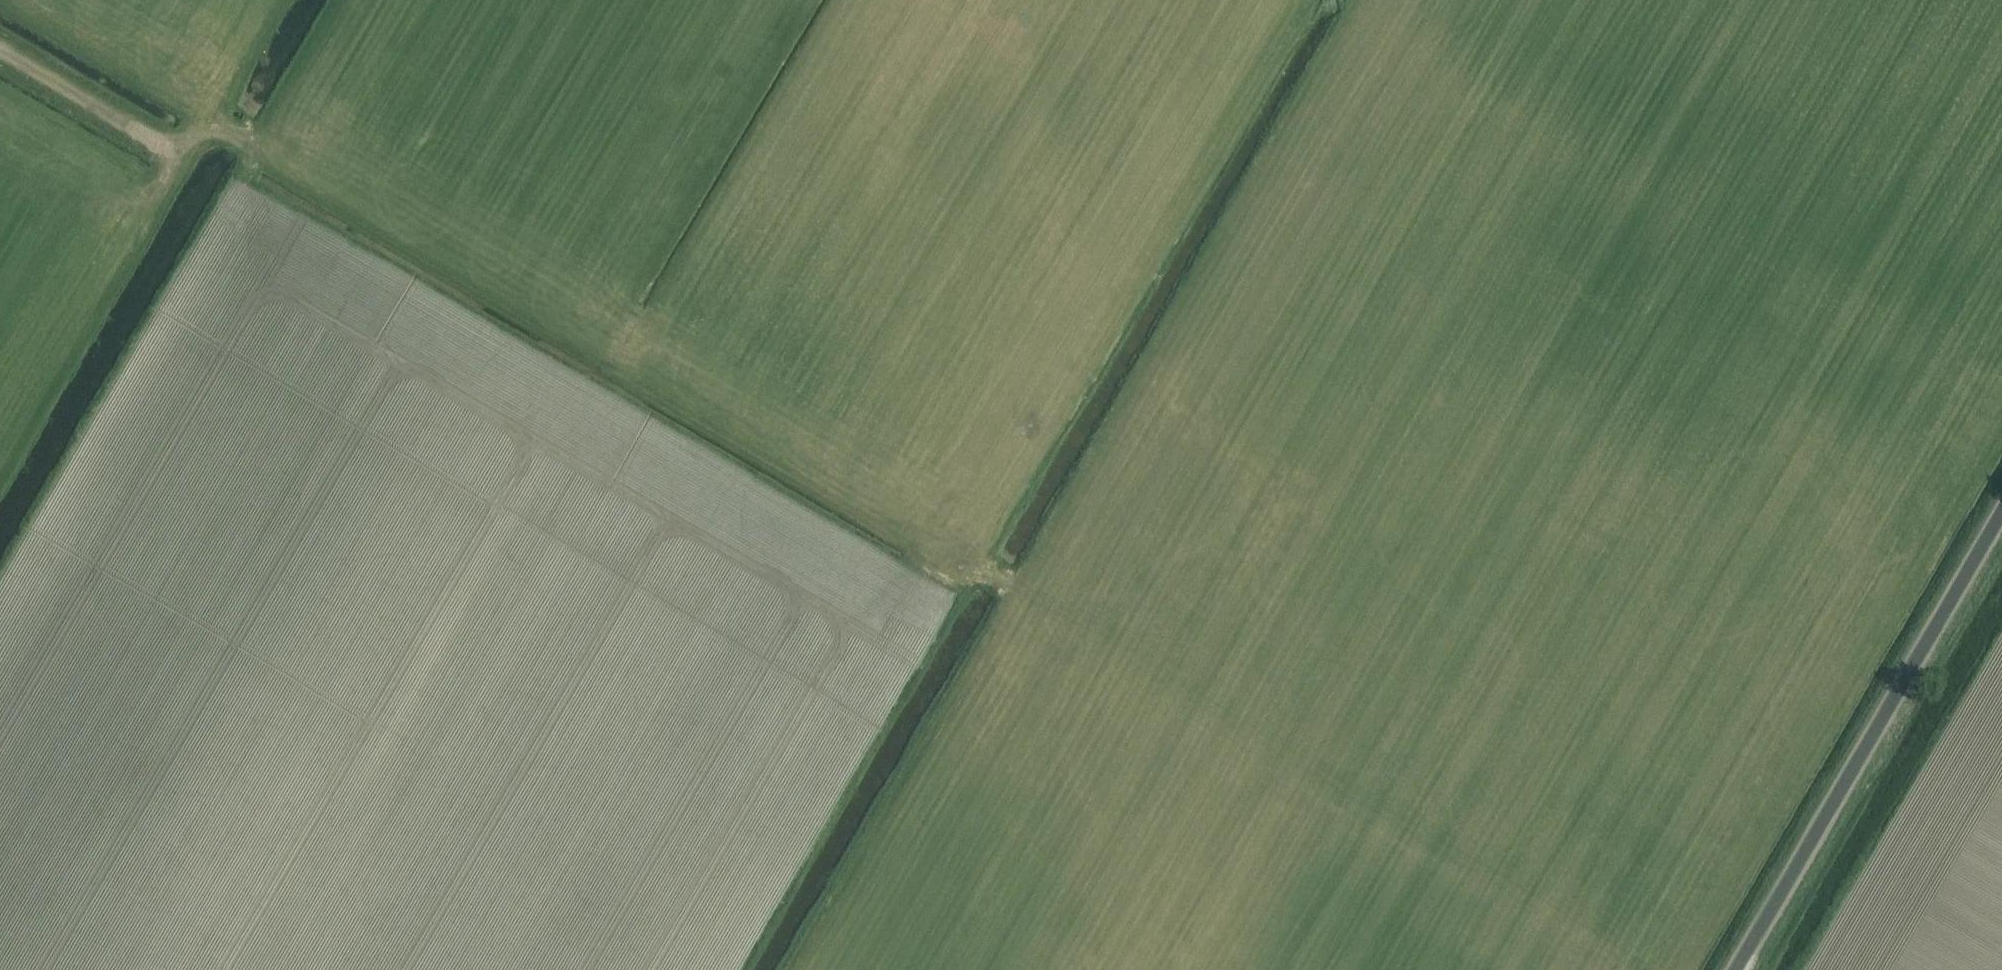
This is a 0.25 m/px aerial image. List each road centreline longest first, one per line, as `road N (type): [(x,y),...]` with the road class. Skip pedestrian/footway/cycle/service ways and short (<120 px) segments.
road 1 (unclassified): [(1743,969),(2001,513)]
road 2 (track): [(0,51),(173,153)]

